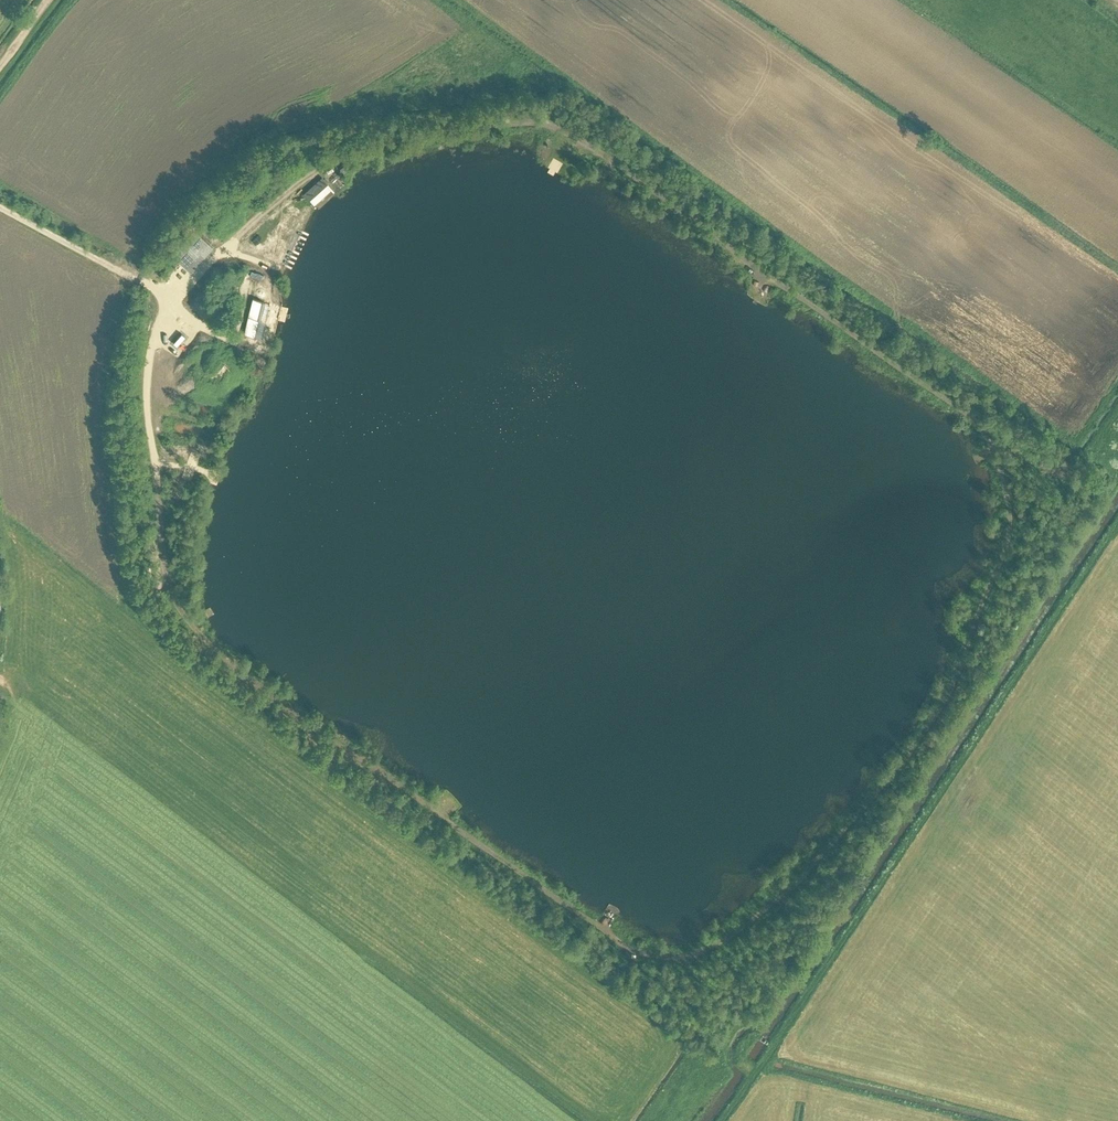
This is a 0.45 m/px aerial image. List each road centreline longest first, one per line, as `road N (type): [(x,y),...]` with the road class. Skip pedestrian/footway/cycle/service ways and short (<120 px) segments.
road 1 (track): [(1117,526),(780,1047),(723,1120)]

